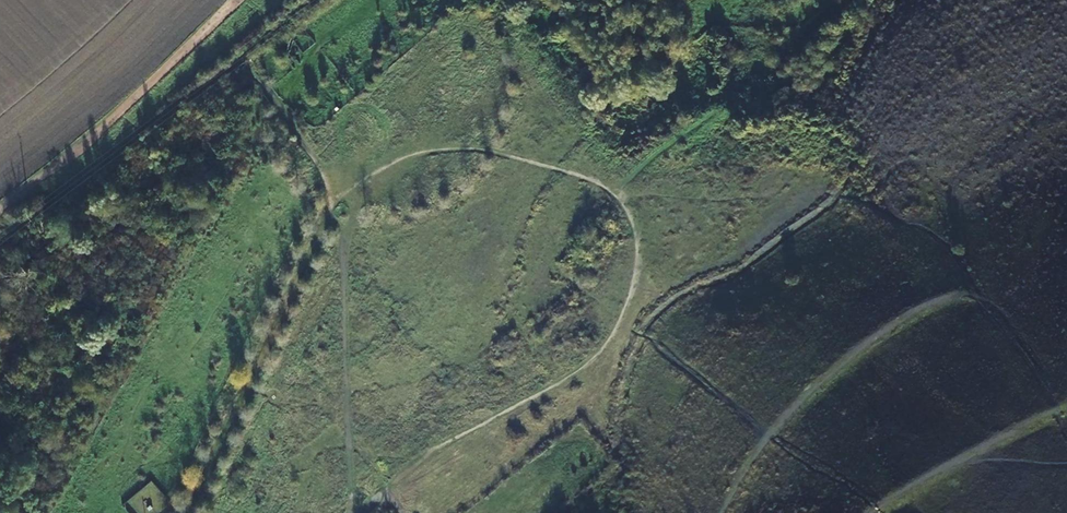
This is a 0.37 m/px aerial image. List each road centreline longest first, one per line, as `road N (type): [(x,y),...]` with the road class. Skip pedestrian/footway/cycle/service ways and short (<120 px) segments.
road 1 (track): [(0,210),(243,0)]

